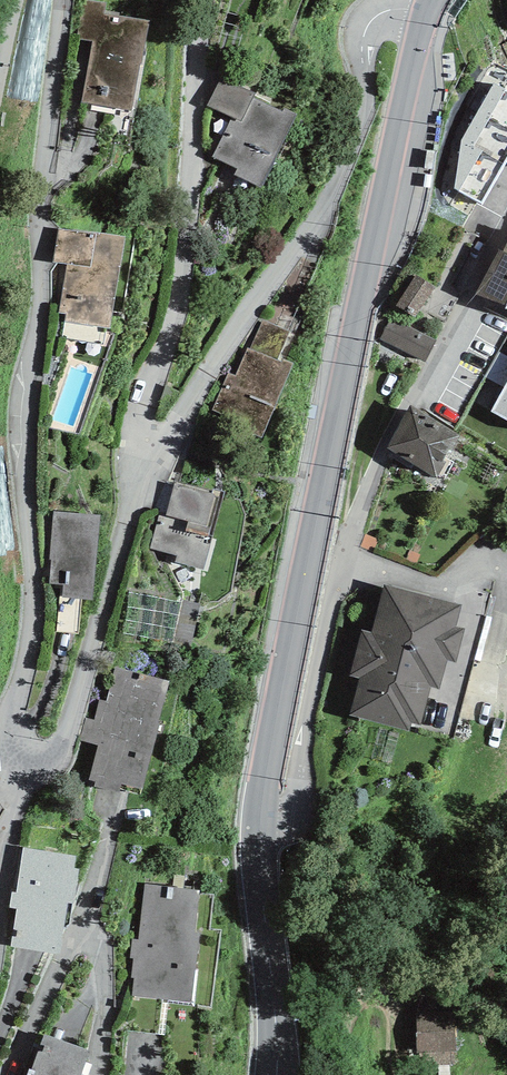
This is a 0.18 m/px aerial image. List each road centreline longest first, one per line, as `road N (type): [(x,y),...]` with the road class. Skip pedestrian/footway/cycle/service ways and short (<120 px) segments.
road 1 (residential): [(60,0),(40,191),(28,473),(35,618),(15,723),(20,747),(40,755),(59,745),(76,709),(157,449),(341,175),(364,108),(369,25),(390,9),(427,10)]
road 2 (secondary): [(259,826),(346,365),(427,10)]
road 3 (residential): [(259,826),(286,819),(298,804),(331,605),(373,468),(506,221)]
road 4 (secondary): [(276,1074),(259,826)]
road 5 (track): [(337,1074),(356,1000),(378,992),(393,996),(399,1074)]

